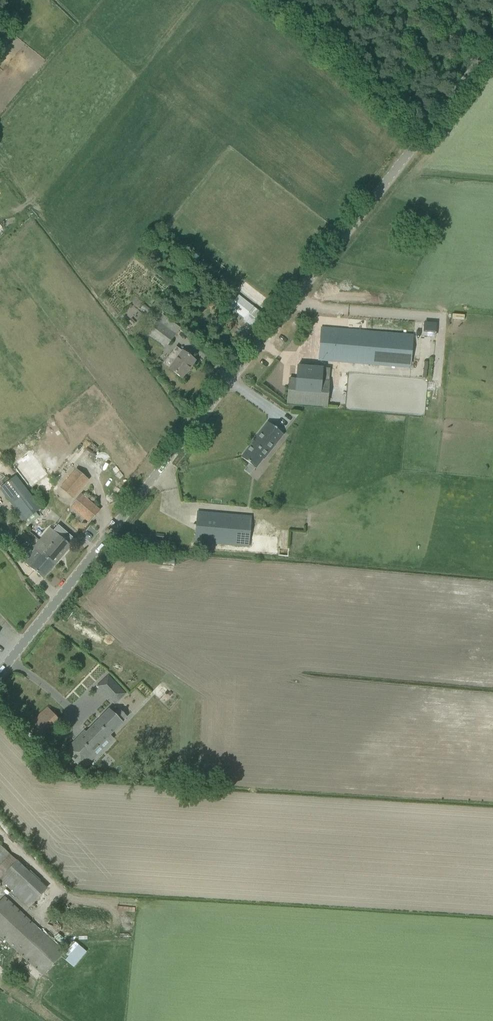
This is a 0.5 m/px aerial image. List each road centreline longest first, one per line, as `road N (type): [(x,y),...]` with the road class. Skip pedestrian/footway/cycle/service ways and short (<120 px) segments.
road 1 (unclassified): [(0,674),(492,44)]
road 2 (track): [(0,833),(64,897),(134,903)]

